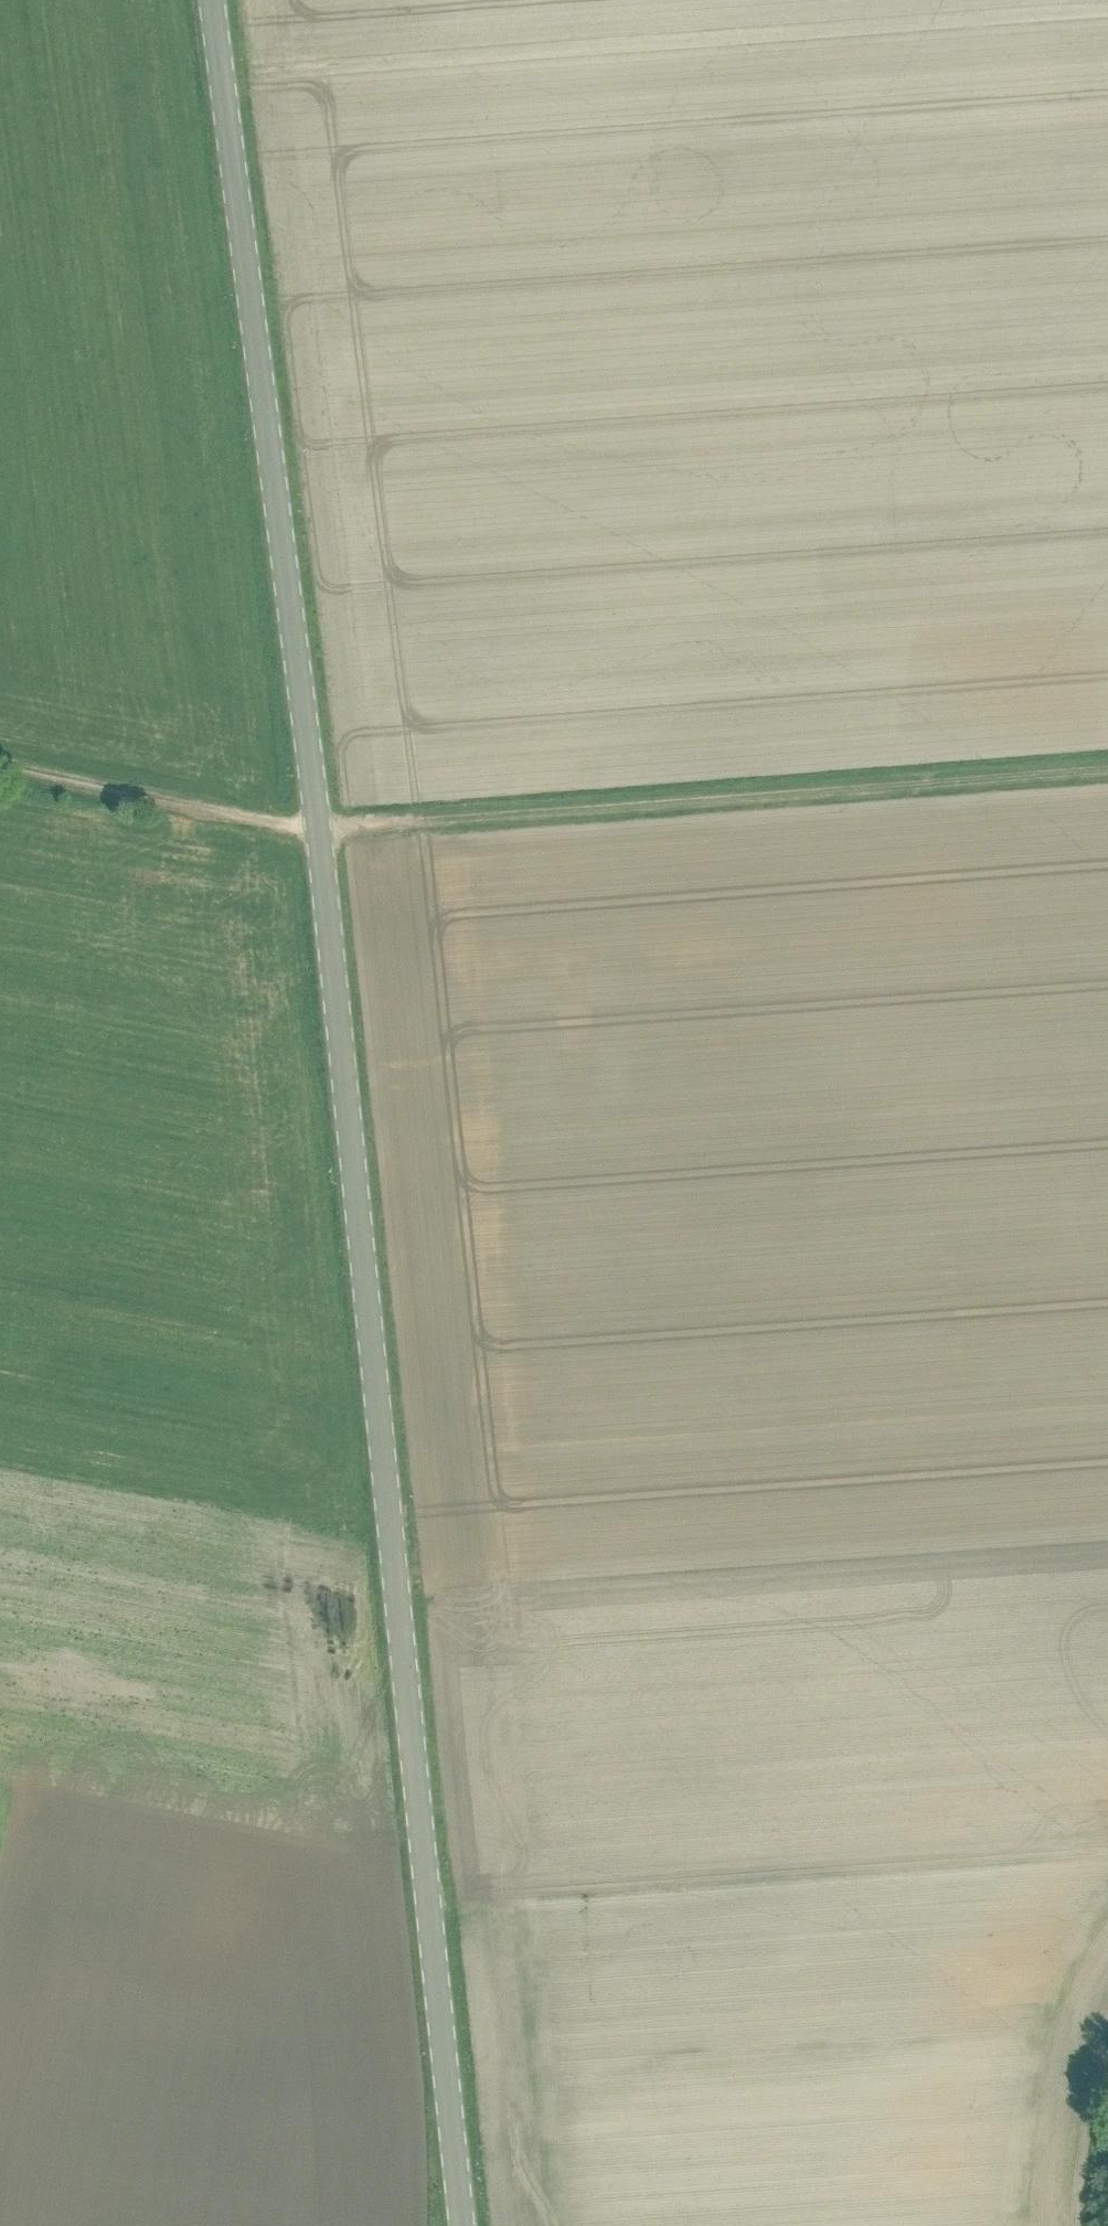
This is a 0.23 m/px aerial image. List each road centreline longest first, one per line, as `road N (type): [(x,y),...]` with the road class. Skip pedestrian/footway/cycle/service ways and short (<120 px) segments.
road 1 (primary): [(462,2225),(316,832),(209,0)]
road 2 (track): [(0,771),(316,832),(1107,772)]

